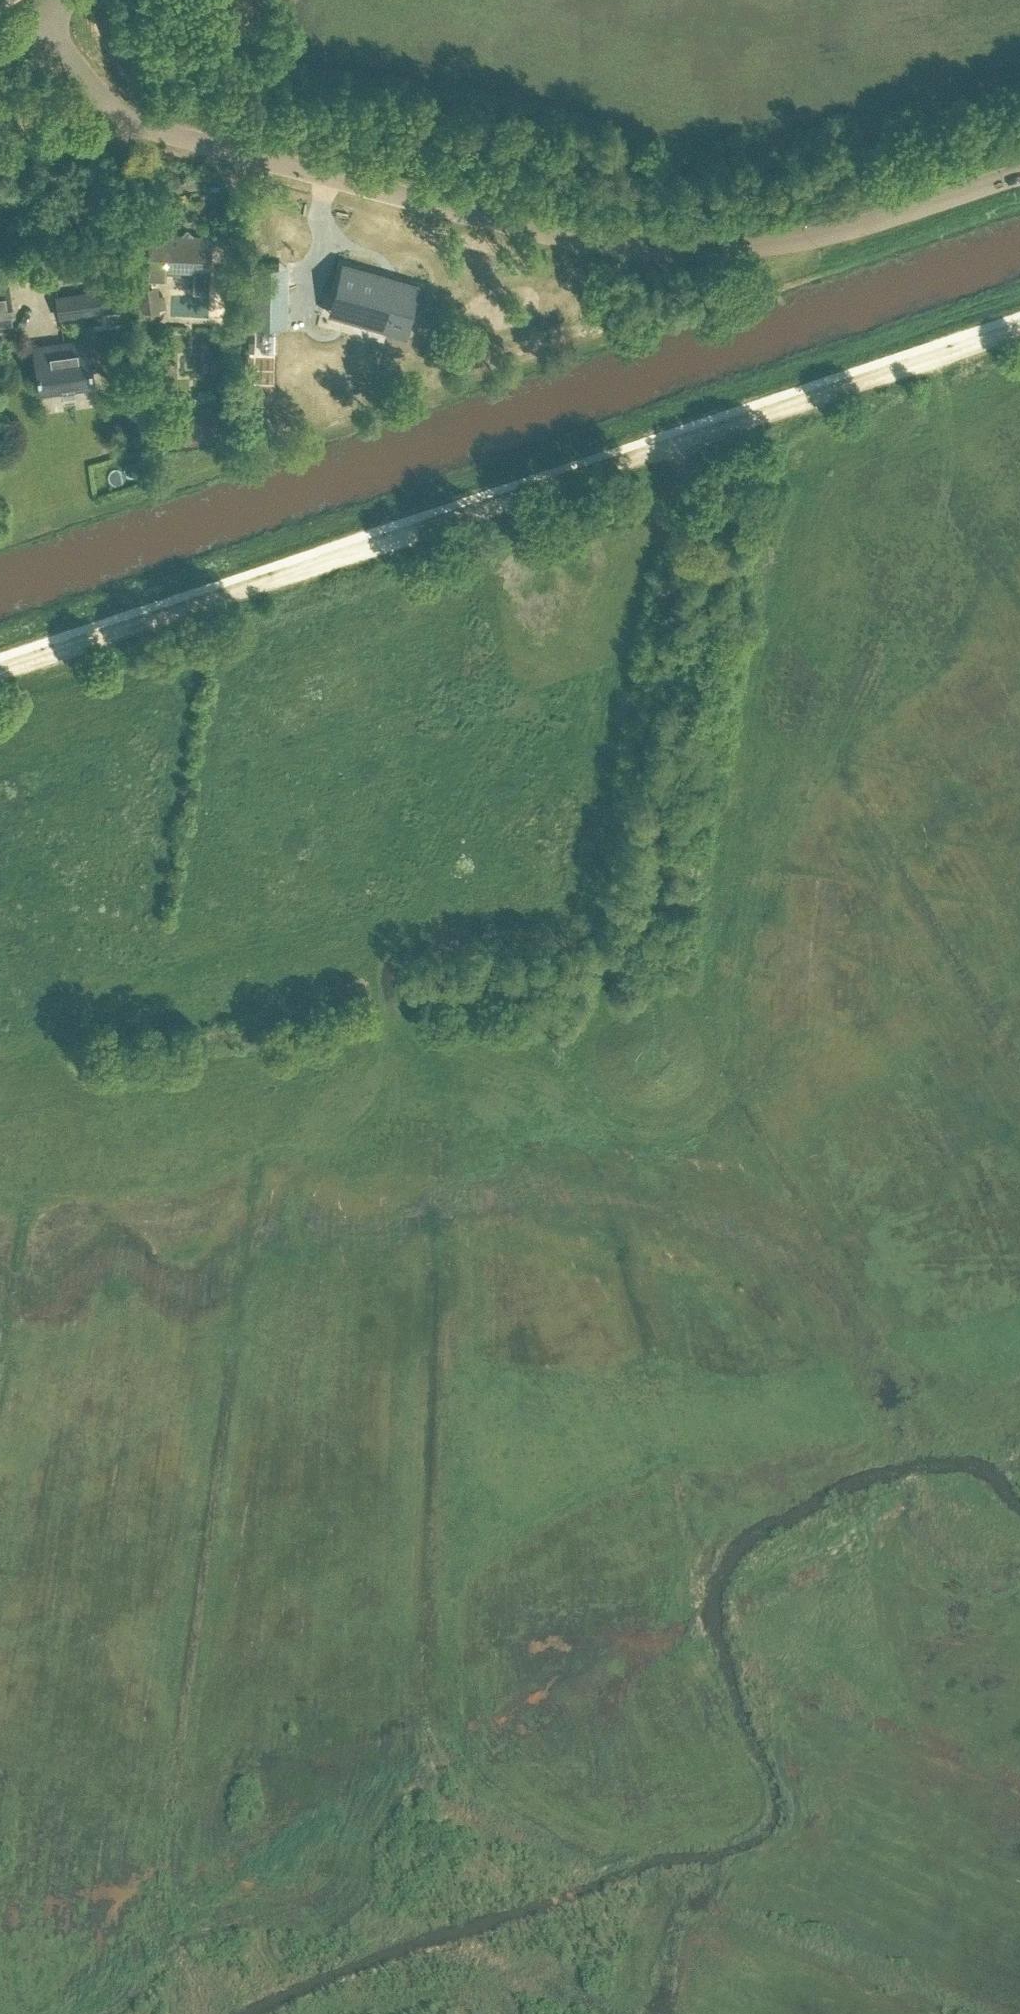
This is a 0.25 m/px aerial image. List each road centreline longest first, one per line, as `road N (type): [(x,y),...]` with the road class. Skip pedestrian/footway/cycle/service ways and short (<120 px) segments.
road 1 (track): [(0,669),(1019,328)]
road 2 (tertiary): [(40,14),(104,97),(137,122),(607,243),(706,247),(811,234),(1019,171)]
road 3 (track): [(709,418),(725,493),(631,956),(451,975)]

